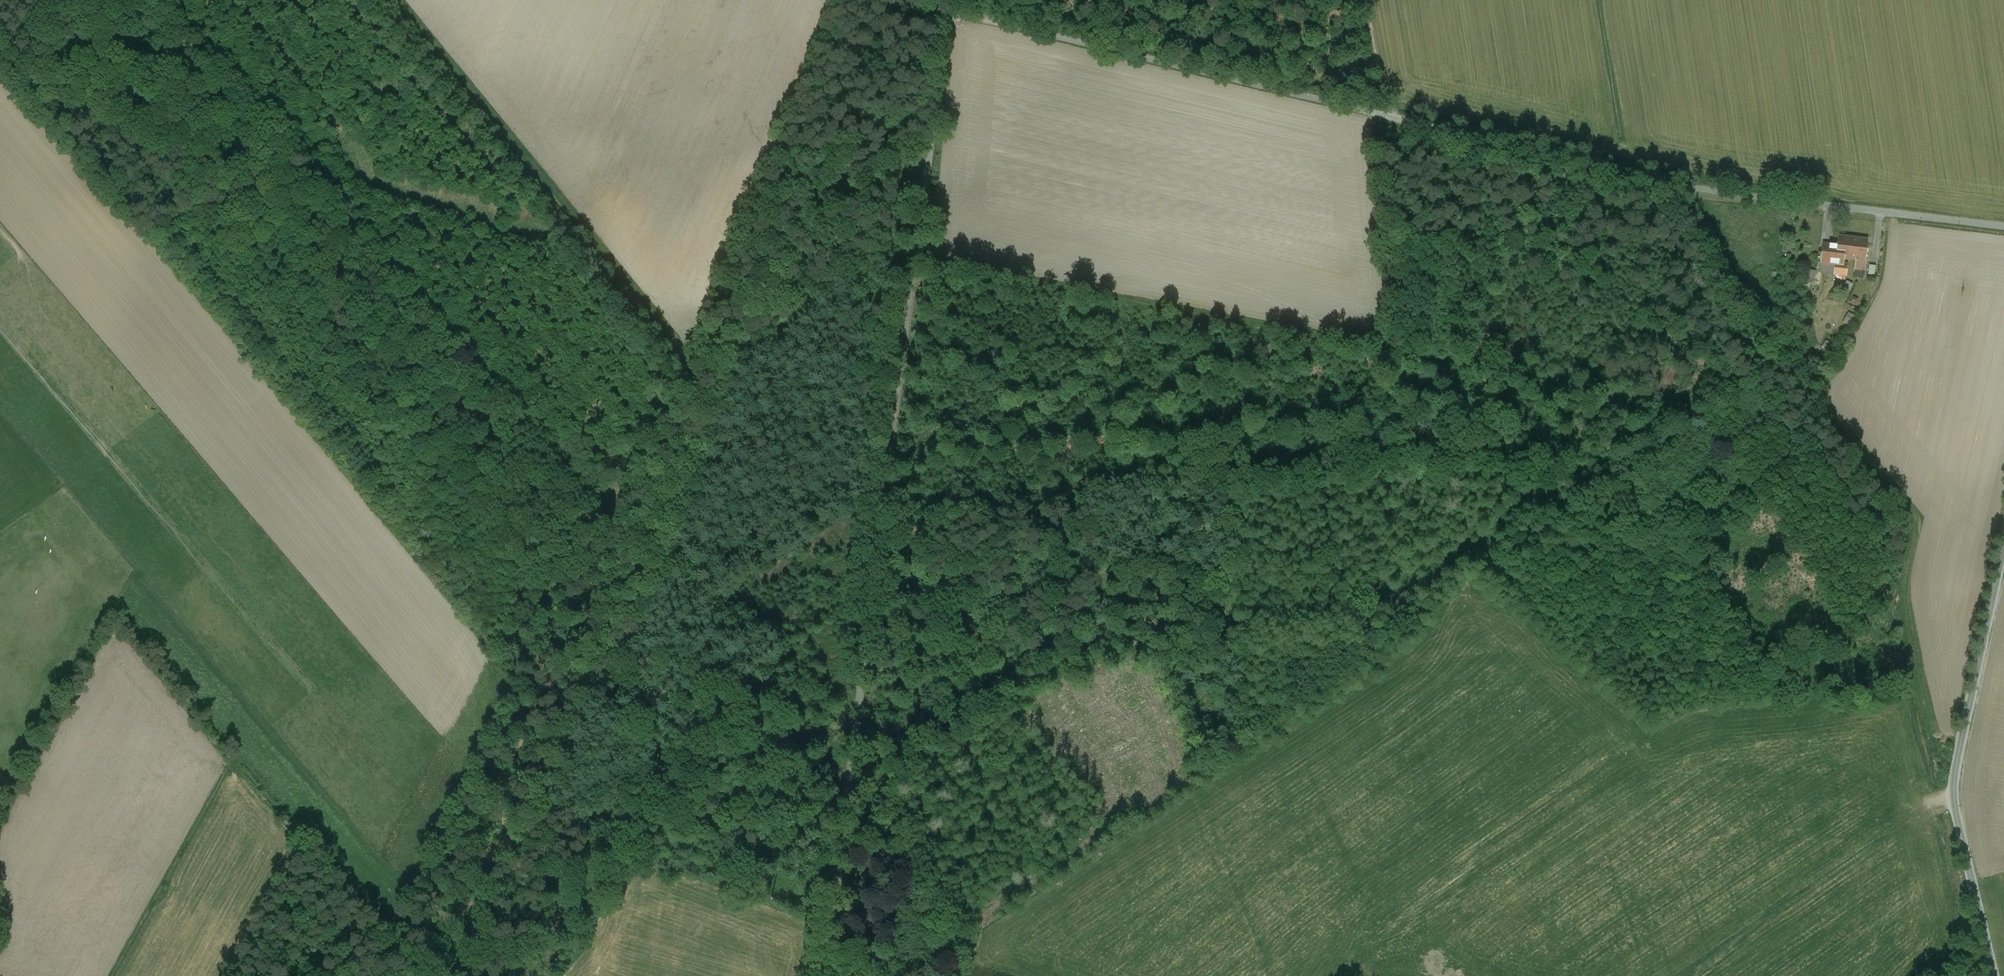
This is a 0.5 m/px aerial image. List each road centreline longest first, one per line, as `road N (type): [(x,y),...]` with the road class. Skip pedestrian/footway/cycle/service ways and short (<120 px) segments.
road 1 (unclassified): [(2003,226),(1678,187),(949,14),(951,0)]
road 2 (track): [(928,179),(826,975)]
road 3 (unclassified): [(1993,975),(1950,797),(2003,537)]
road 4 (track): [(949,14),(928,179)]

